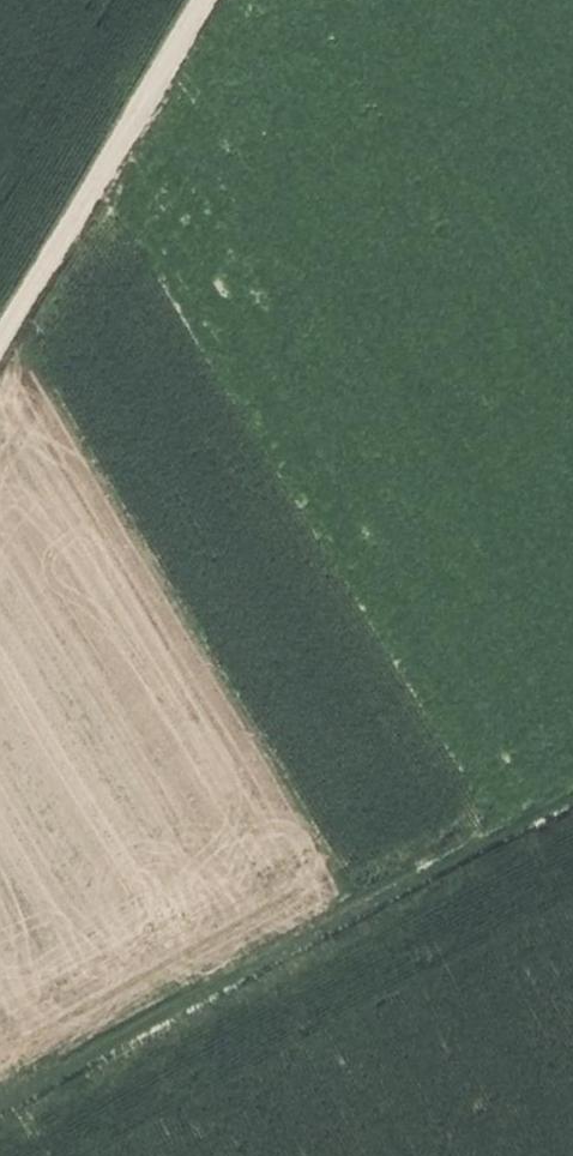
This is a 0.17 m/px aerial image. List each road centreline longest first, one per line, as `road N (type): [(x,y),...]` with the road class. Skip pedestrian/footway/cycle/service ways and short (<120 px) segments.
road 1 (track): [(0,1055),(56,1069),(572,811)]
road 2 (track): [(198,0),(0,331)]

